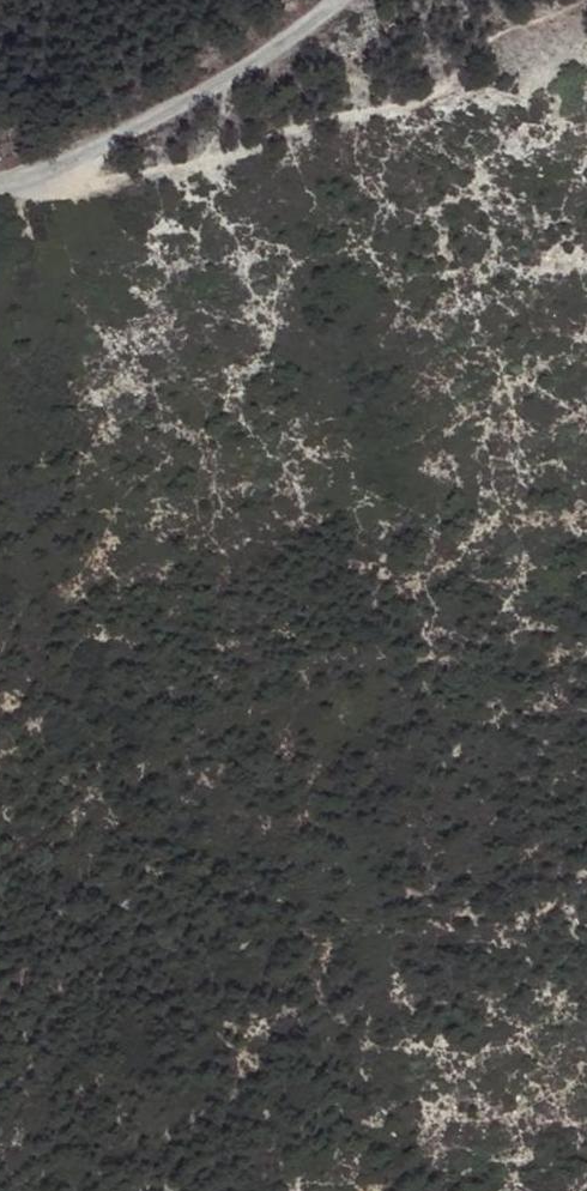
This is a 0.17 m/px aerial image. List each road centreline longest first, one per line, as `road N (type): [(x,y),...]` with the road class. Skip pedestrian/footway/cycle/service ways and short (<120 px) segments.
road 1 (track): [(353,0),(197,104),(40,186),(0,191)]

